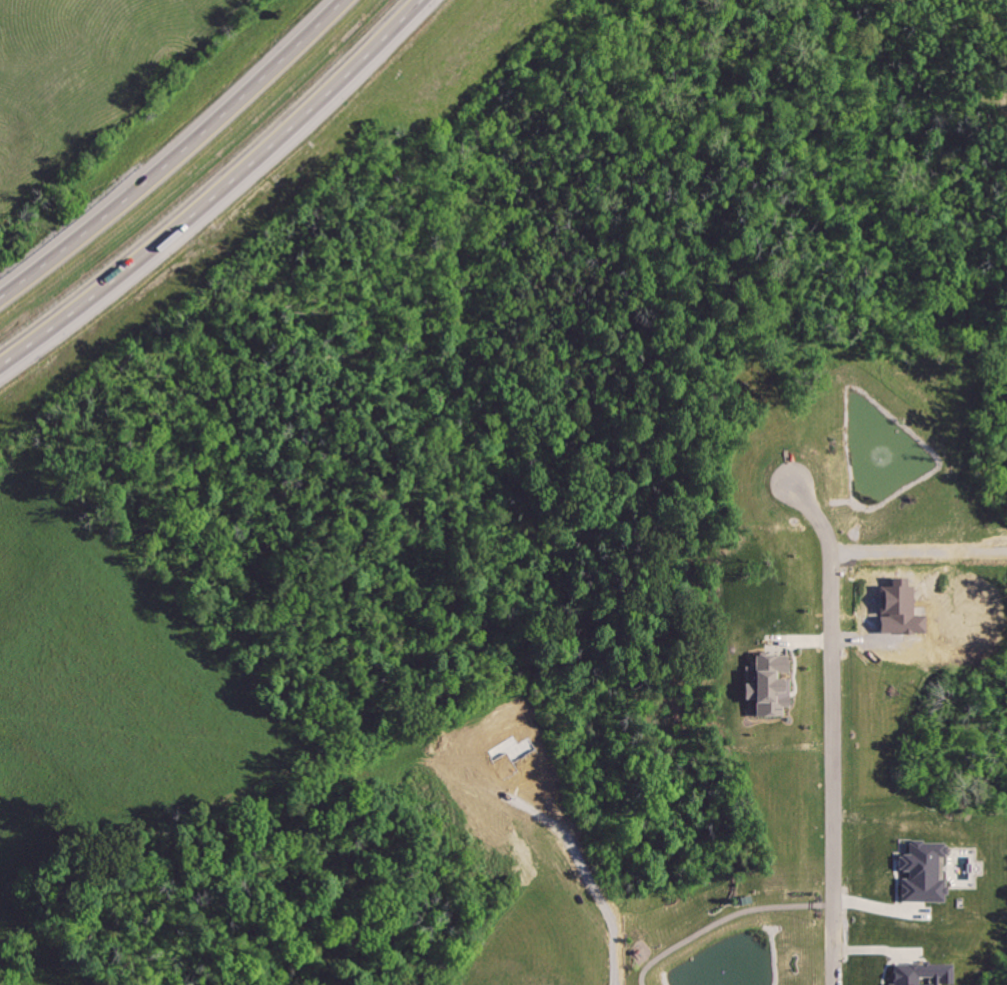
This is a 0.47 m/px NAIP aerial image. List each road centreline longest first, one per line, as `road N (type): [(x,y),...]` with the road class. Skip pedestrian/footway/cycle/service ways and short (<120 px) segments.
road 1 (motorway): [(0,366),(93,302),(394,43),(430,0)]
road 2 (residential): [(832,984),(832,564),(822,528),(794,489)]
road 3 (motorway): [(347,0),(118,212),(0,306)]

